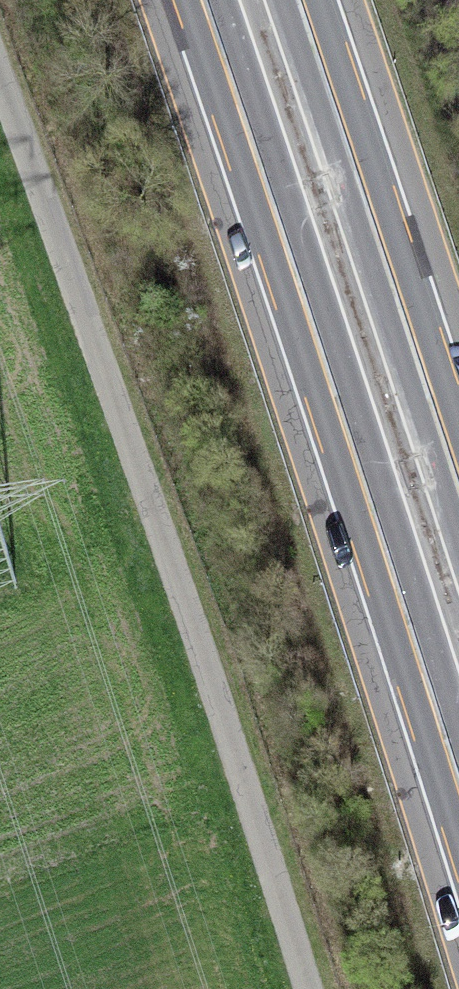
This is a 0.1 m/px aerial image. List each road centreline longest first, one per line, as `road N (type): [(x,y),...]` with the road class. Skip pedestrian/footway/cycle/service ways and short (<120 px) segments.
road 1 (track): [(0,88),(317,988)]
road 2 (motorway): [(203,0),(458,791)]
road 3 (motorway): [(458,481),(301,0)]

